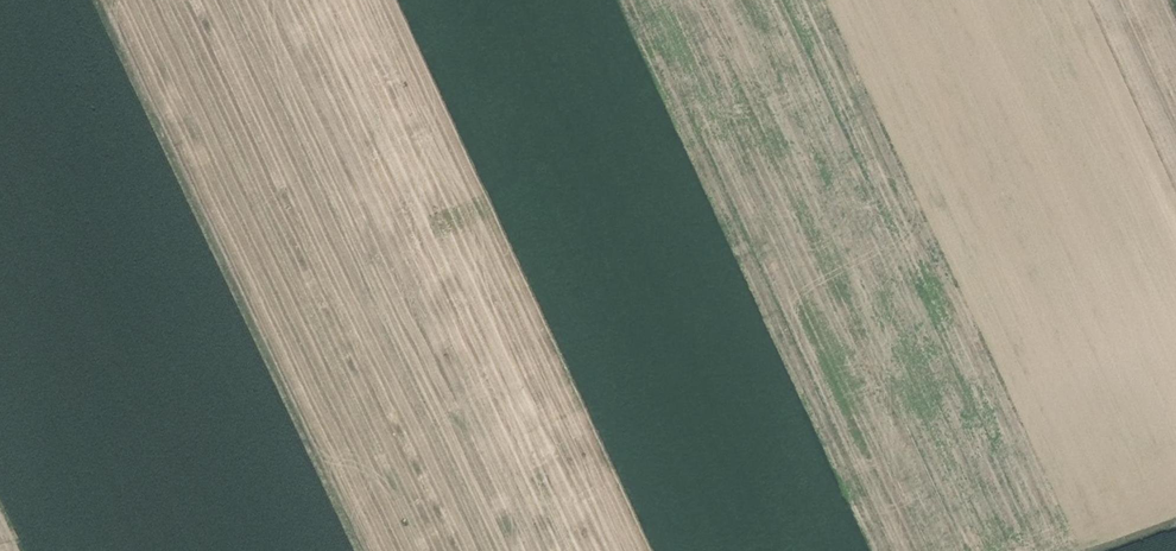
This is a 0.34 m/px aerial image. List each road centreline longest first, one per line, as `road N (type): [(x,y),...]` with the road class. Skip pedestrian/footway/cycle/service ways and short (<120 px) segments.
road 1 (track): [(360,550),(98,0)]

